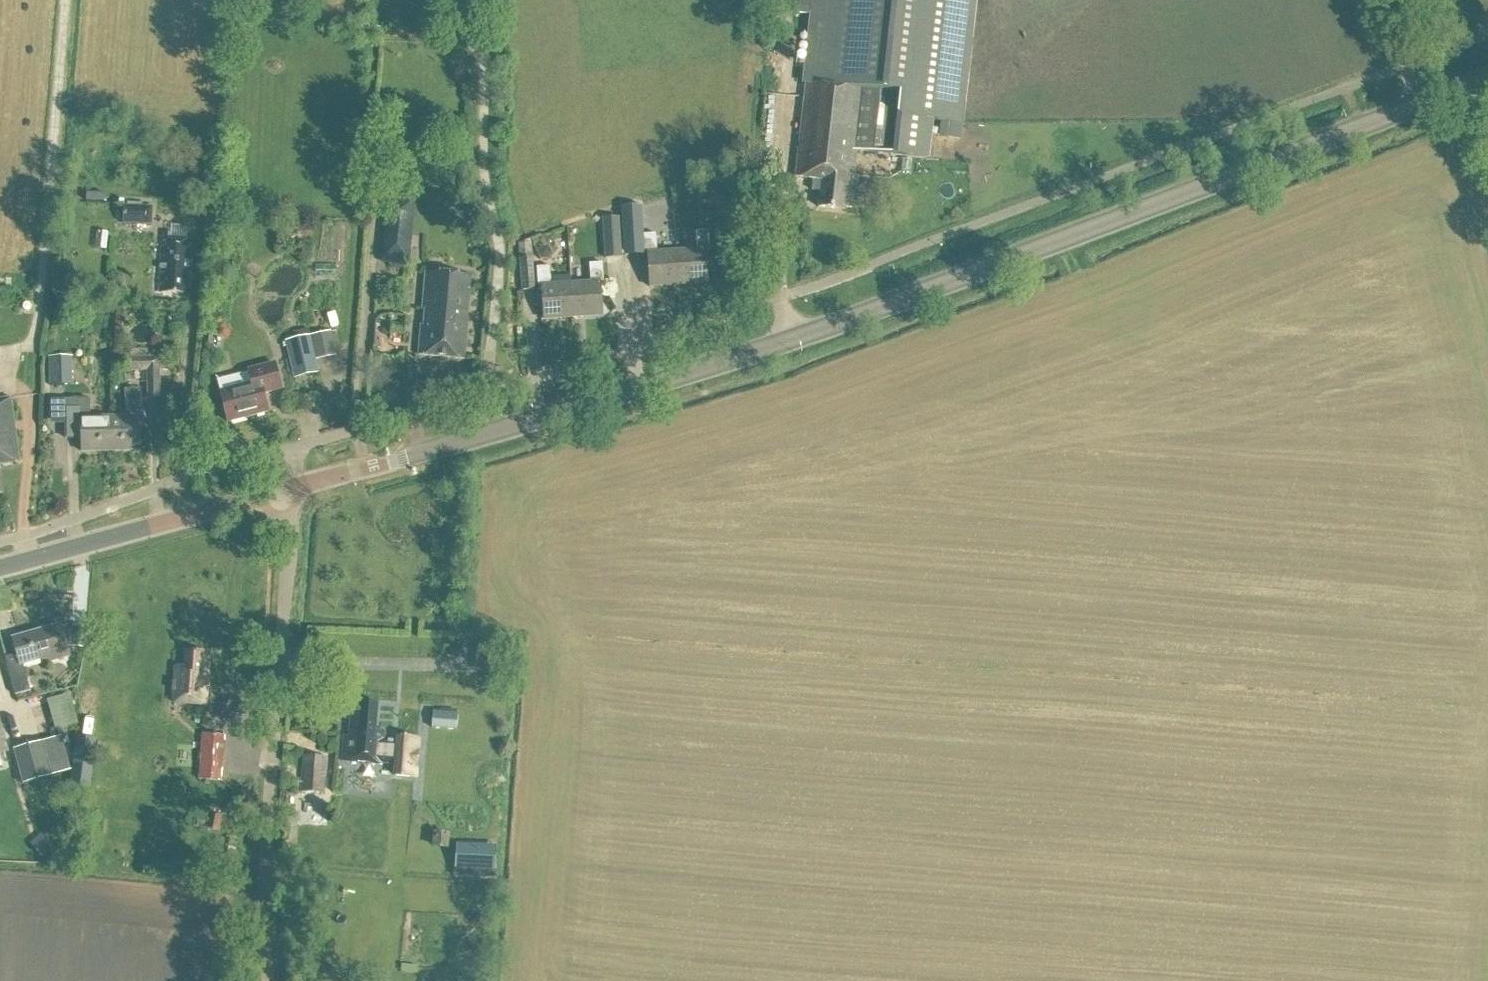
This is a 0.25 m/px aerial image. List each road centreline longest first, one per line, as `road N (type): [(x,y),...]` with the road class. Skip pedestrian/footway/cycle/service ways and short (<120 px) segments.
road 1 (tertiary): [(487,435),(890,306),(1487,80)]
road 2 (unclassified): [(268,980),(261,939),(289,489)]
road 3 (unclassified): [(487,435),(497,280),(483,85),(473,53),(428,0)]
road 4 (tertiary): [(0,569),(289,489)]
road 5 (tertiary): [(289,489),(487,435)]

